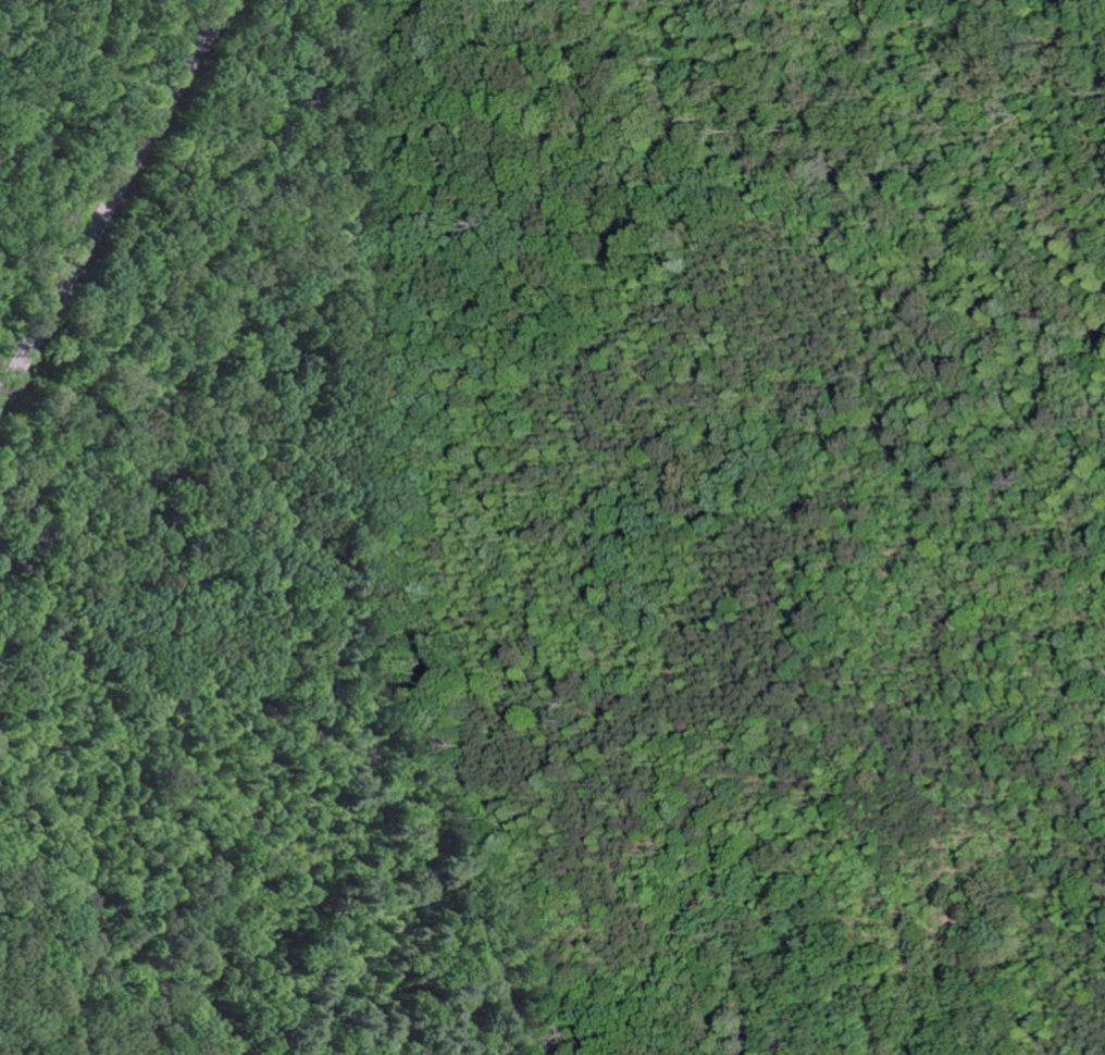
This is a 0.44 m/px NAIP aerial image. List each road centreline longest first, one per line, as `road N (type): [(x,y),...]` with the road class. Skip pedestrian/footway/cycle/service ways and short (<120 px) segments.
road 1 (secondary): [(0,400),(233,0)]

